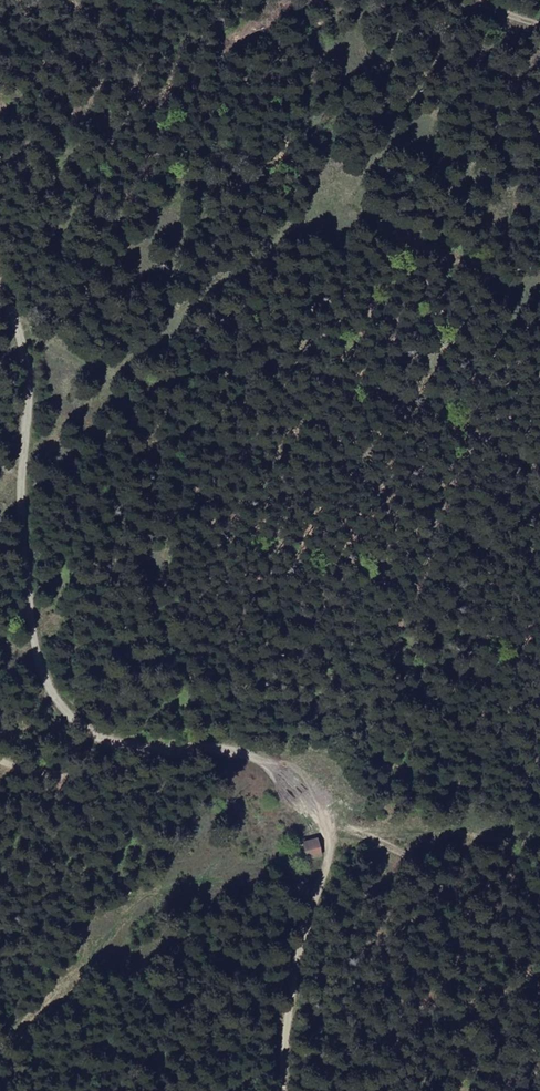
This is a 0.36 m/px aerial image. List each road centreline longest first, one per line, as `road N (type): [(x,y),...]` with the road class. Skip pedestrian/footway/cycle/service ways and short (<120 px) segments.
road 1 (track): [(330,840),(323,815),(280,770),(229,751),(98,738),(64,709),(41,666),(34,628),(21,526),(24,362),(0,288)]
road 2 (track): [(284,1090),(298,956),(330,840)]
road 3 (track): [(0,760),(81,777),(105,771),(135,745)]

